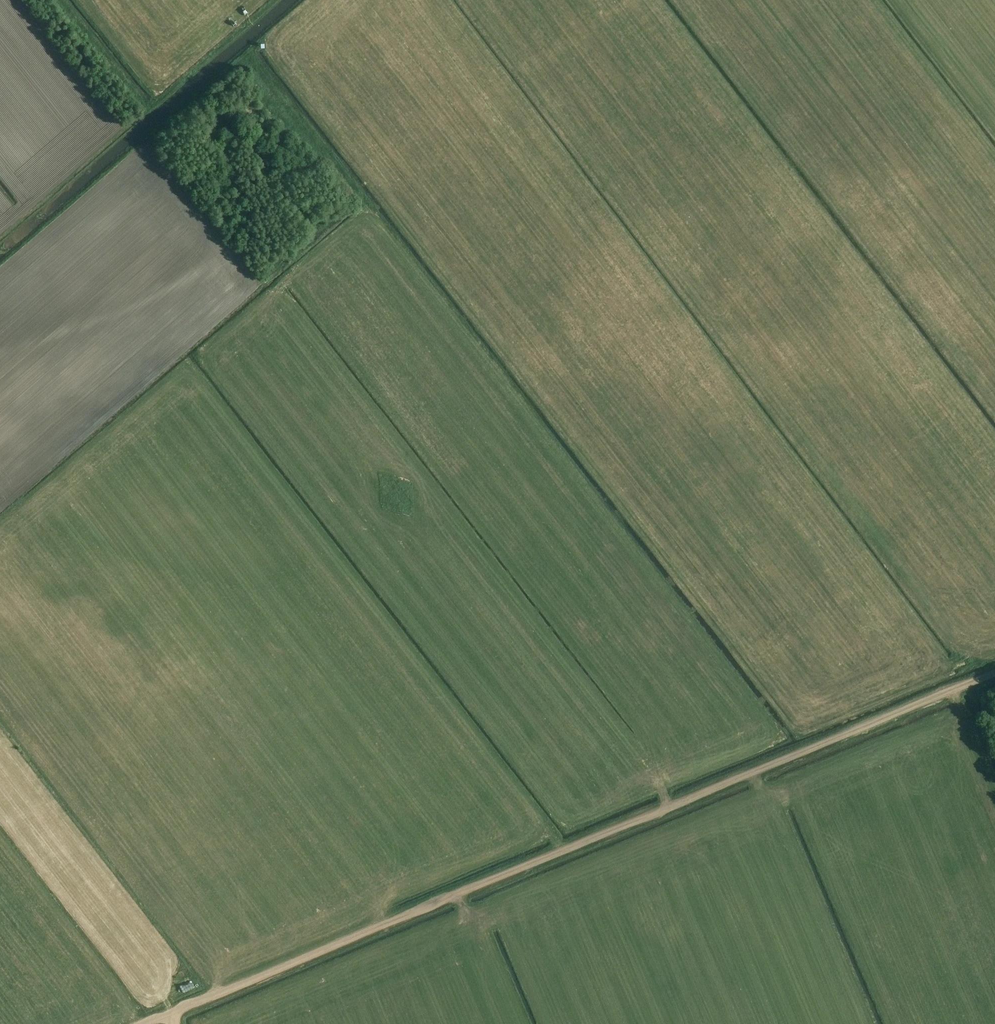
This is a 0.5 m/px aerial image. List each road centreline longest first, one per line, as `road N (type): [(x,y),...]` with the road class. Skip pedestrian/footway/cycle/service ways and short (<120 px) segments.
road 1 (track): [(994,671),(170,1015)]
road 2 (track): [(137,119),(276,0)]

